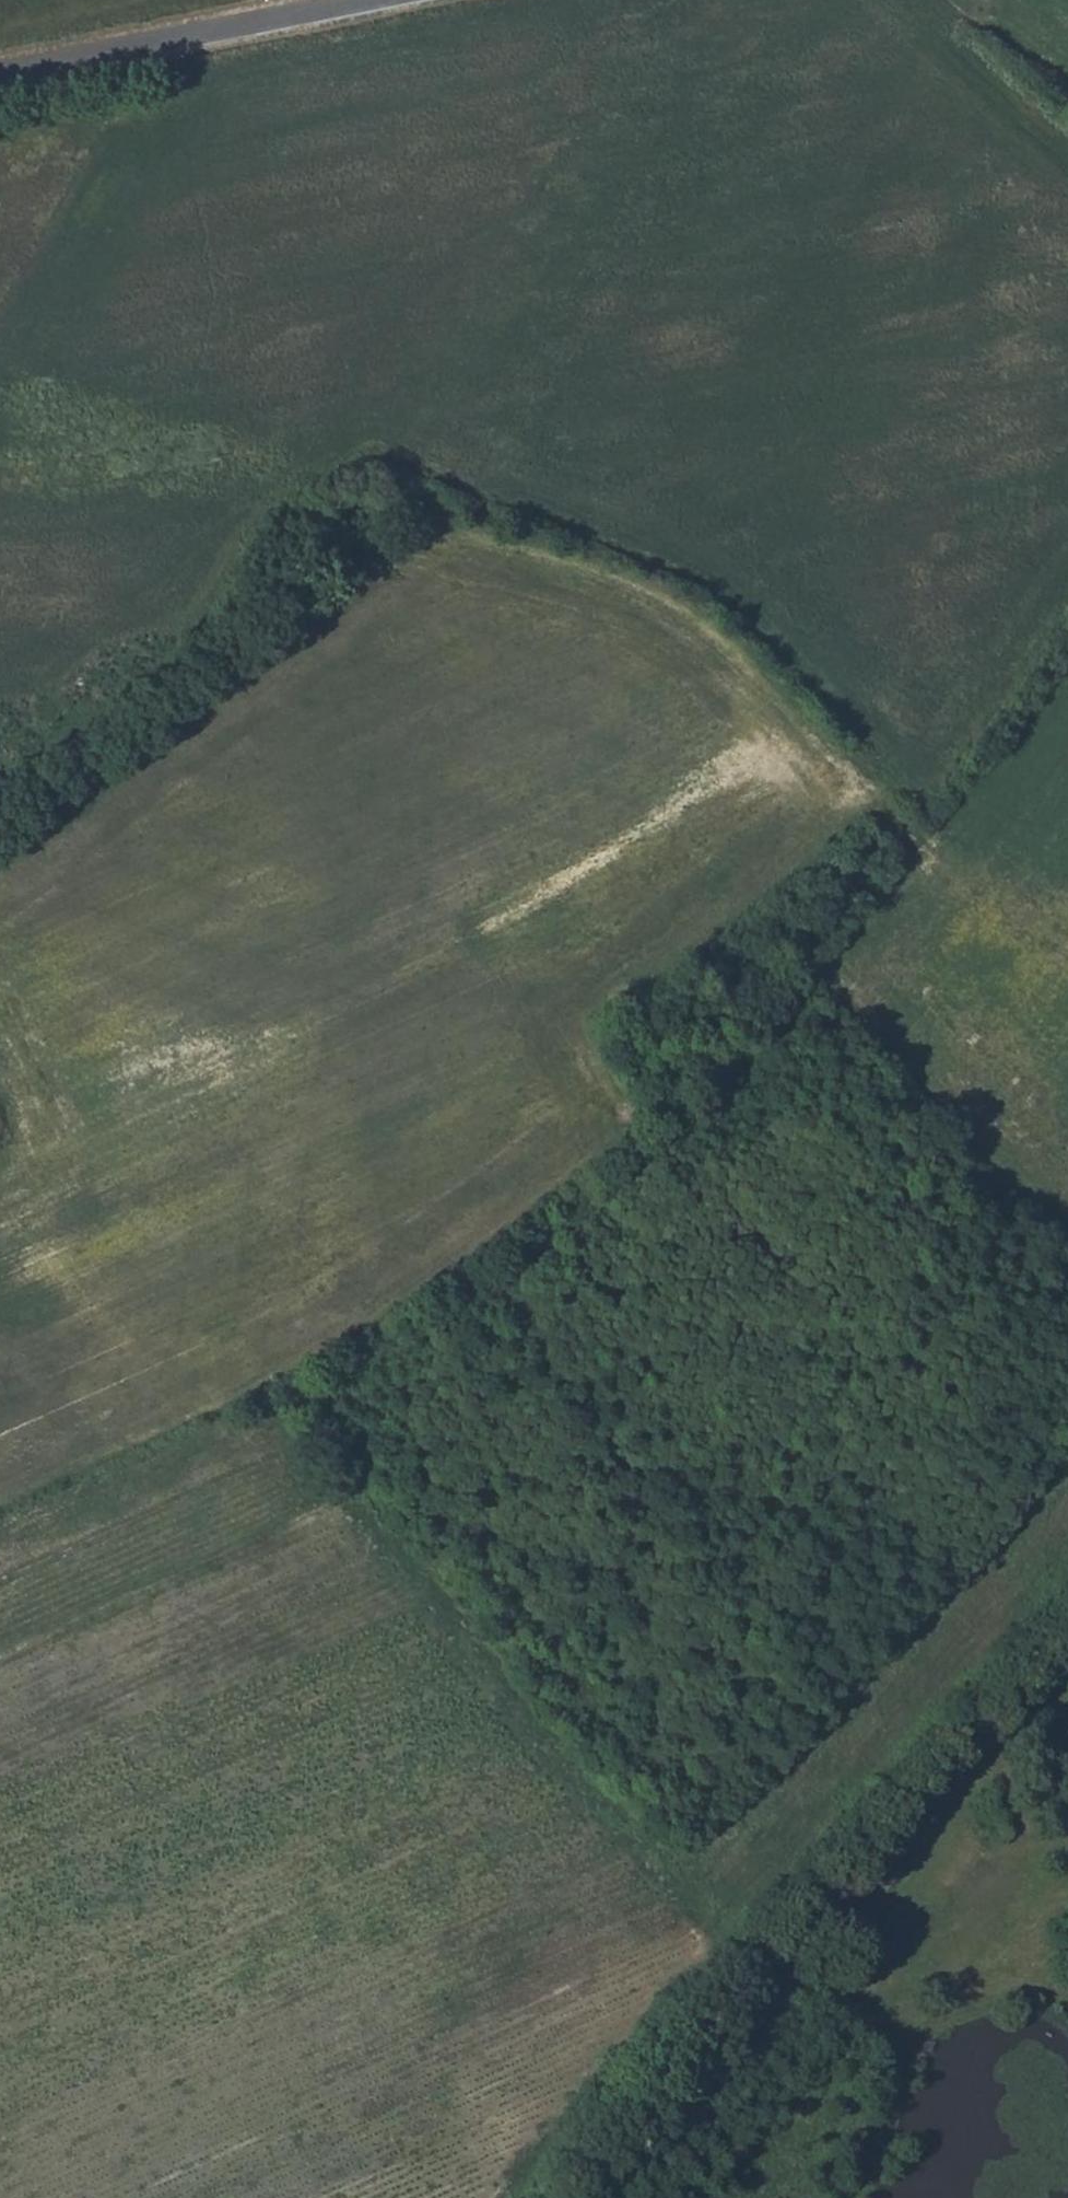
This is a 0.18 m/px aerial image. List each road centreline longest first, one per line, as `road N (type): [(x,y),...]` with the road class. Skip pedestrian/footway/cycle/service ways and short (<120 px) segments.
road 1 (tertiary): [(380,0),(0,75)]
road 2 (track): [(600,2197),(755,1998),(756,1970),(712,1946)]

